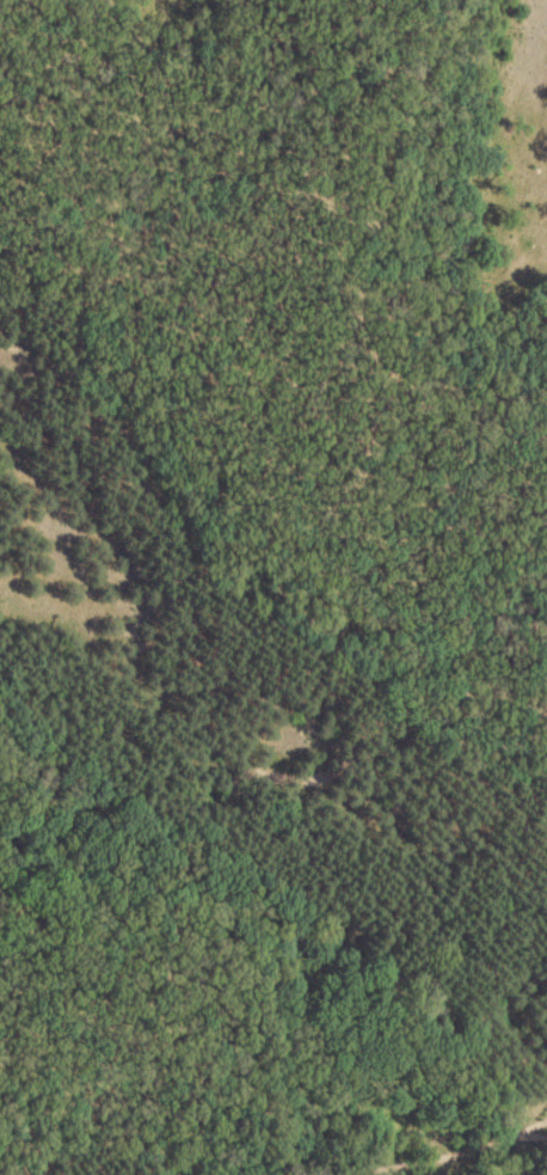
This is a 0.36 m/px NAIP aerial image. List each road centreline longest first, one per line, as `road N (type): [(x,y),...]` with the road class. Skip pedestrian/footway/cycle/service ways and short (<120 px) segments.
road 1 (track): [(546,1102),(376,1134),(280,1174)]

